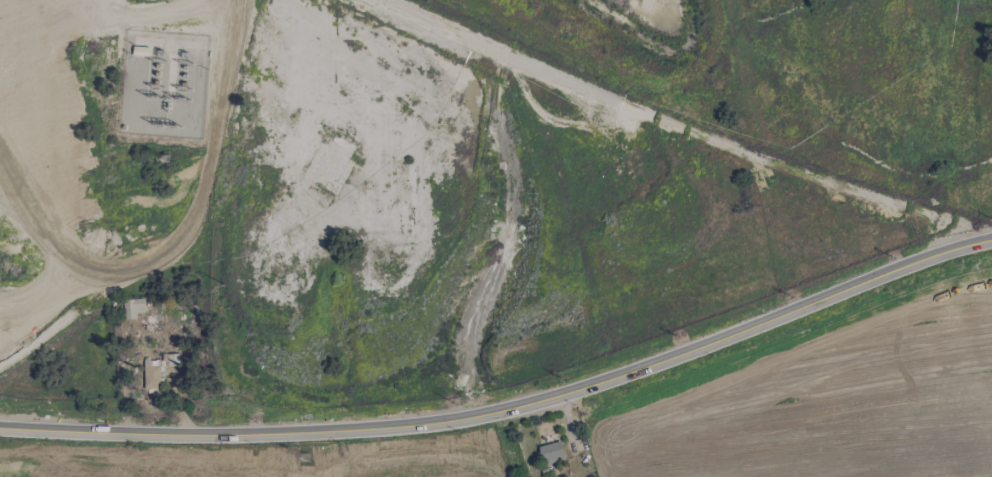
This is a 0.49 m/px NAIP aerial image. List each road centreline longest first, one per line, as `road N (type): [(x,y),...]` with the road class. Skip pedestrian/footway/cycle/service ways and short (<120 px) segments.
road 1 (secondary): [(991,241),(649,366),(478,416),(223,437),(0,429)]

